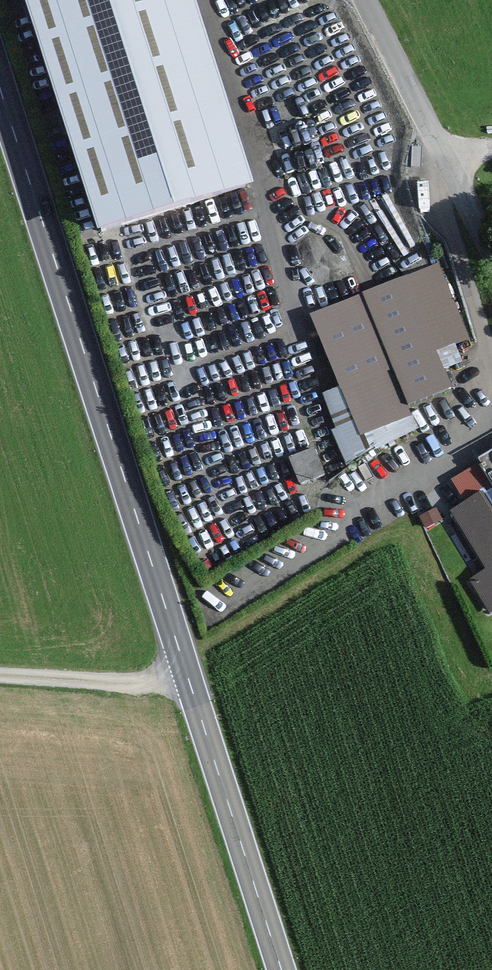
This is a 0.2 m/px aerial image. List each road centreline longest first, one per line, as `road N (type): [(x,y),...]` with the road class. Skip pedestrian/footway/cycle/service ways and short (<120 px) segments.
road 1 (primary): [(280,969),(0,94)]
road 2 (unclassified): [(364,0),(491,248)]
road 3 (track): [(0,675),(136,680),(183,666)]

